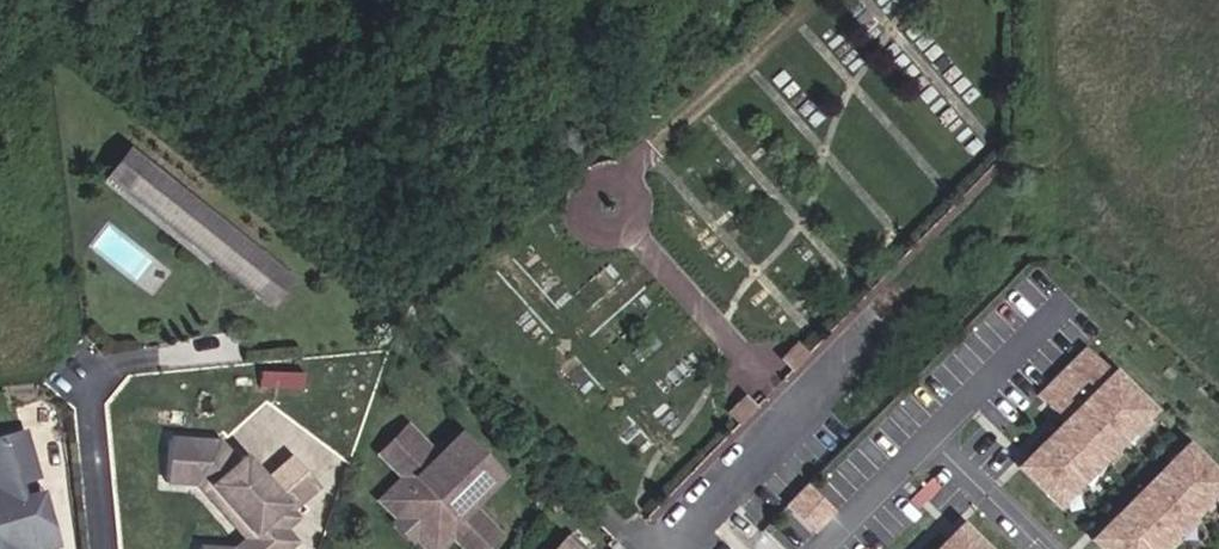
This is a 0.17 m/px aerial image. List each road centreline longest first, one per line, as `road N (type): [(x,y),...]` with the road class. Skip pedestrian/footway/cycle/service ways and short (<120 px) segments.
road 1 (residential): [(943,268),(674,548)]
road 2 (residential): [(104,548),(87,375)]

